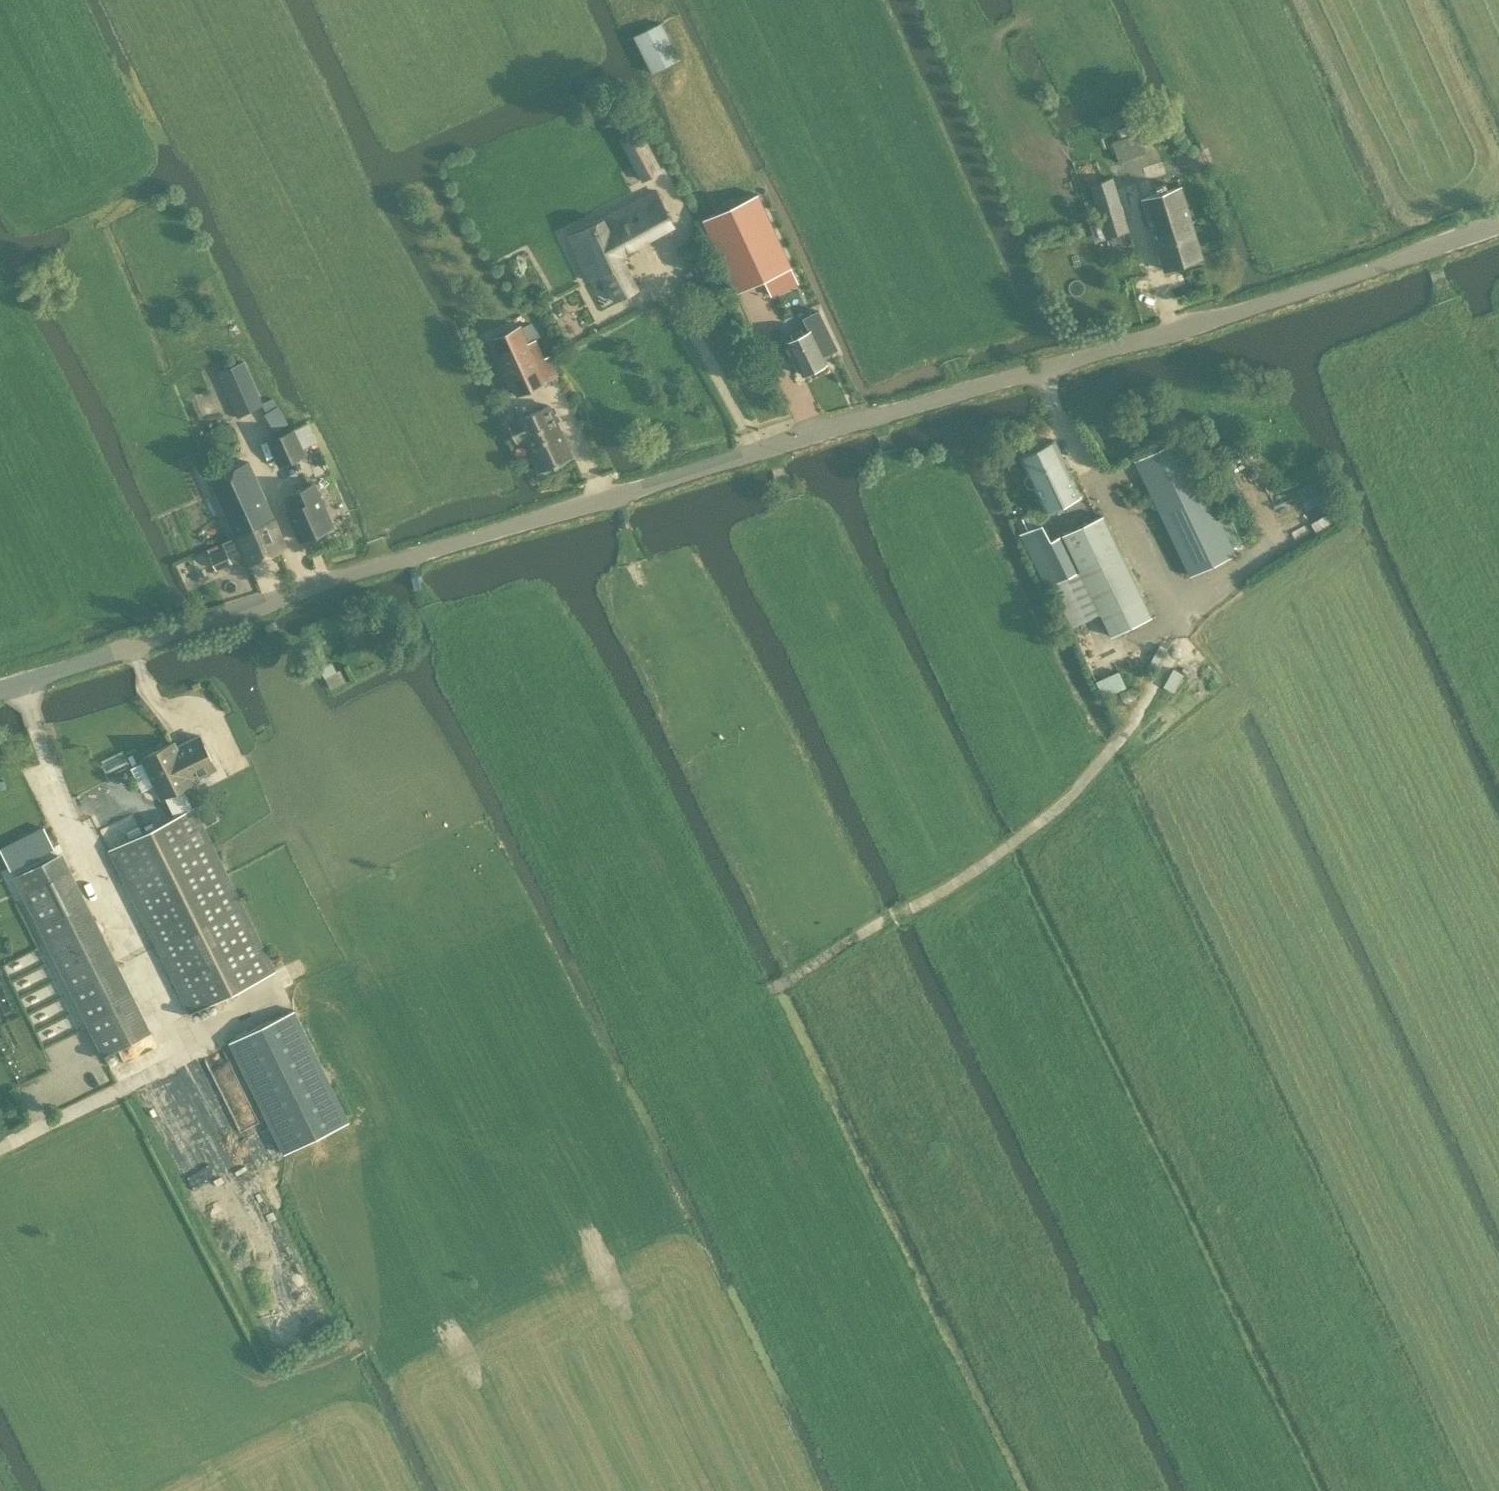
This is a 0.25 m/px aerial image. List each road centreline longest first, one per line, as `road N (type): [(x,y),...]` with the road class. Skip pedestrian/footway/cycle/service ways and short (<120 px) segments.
road 1 (unclassified): [(0,690),(1498,229)]
road 2 (track): [(1181,614),(1181,636),(1128,729),(1054,813),(978,868),(768,990)]
road 3 (track): [(1100,491),(1181,614),(1280,547),(1251,475)]
road 4 (track): [(185,1059),(0,1150)]

